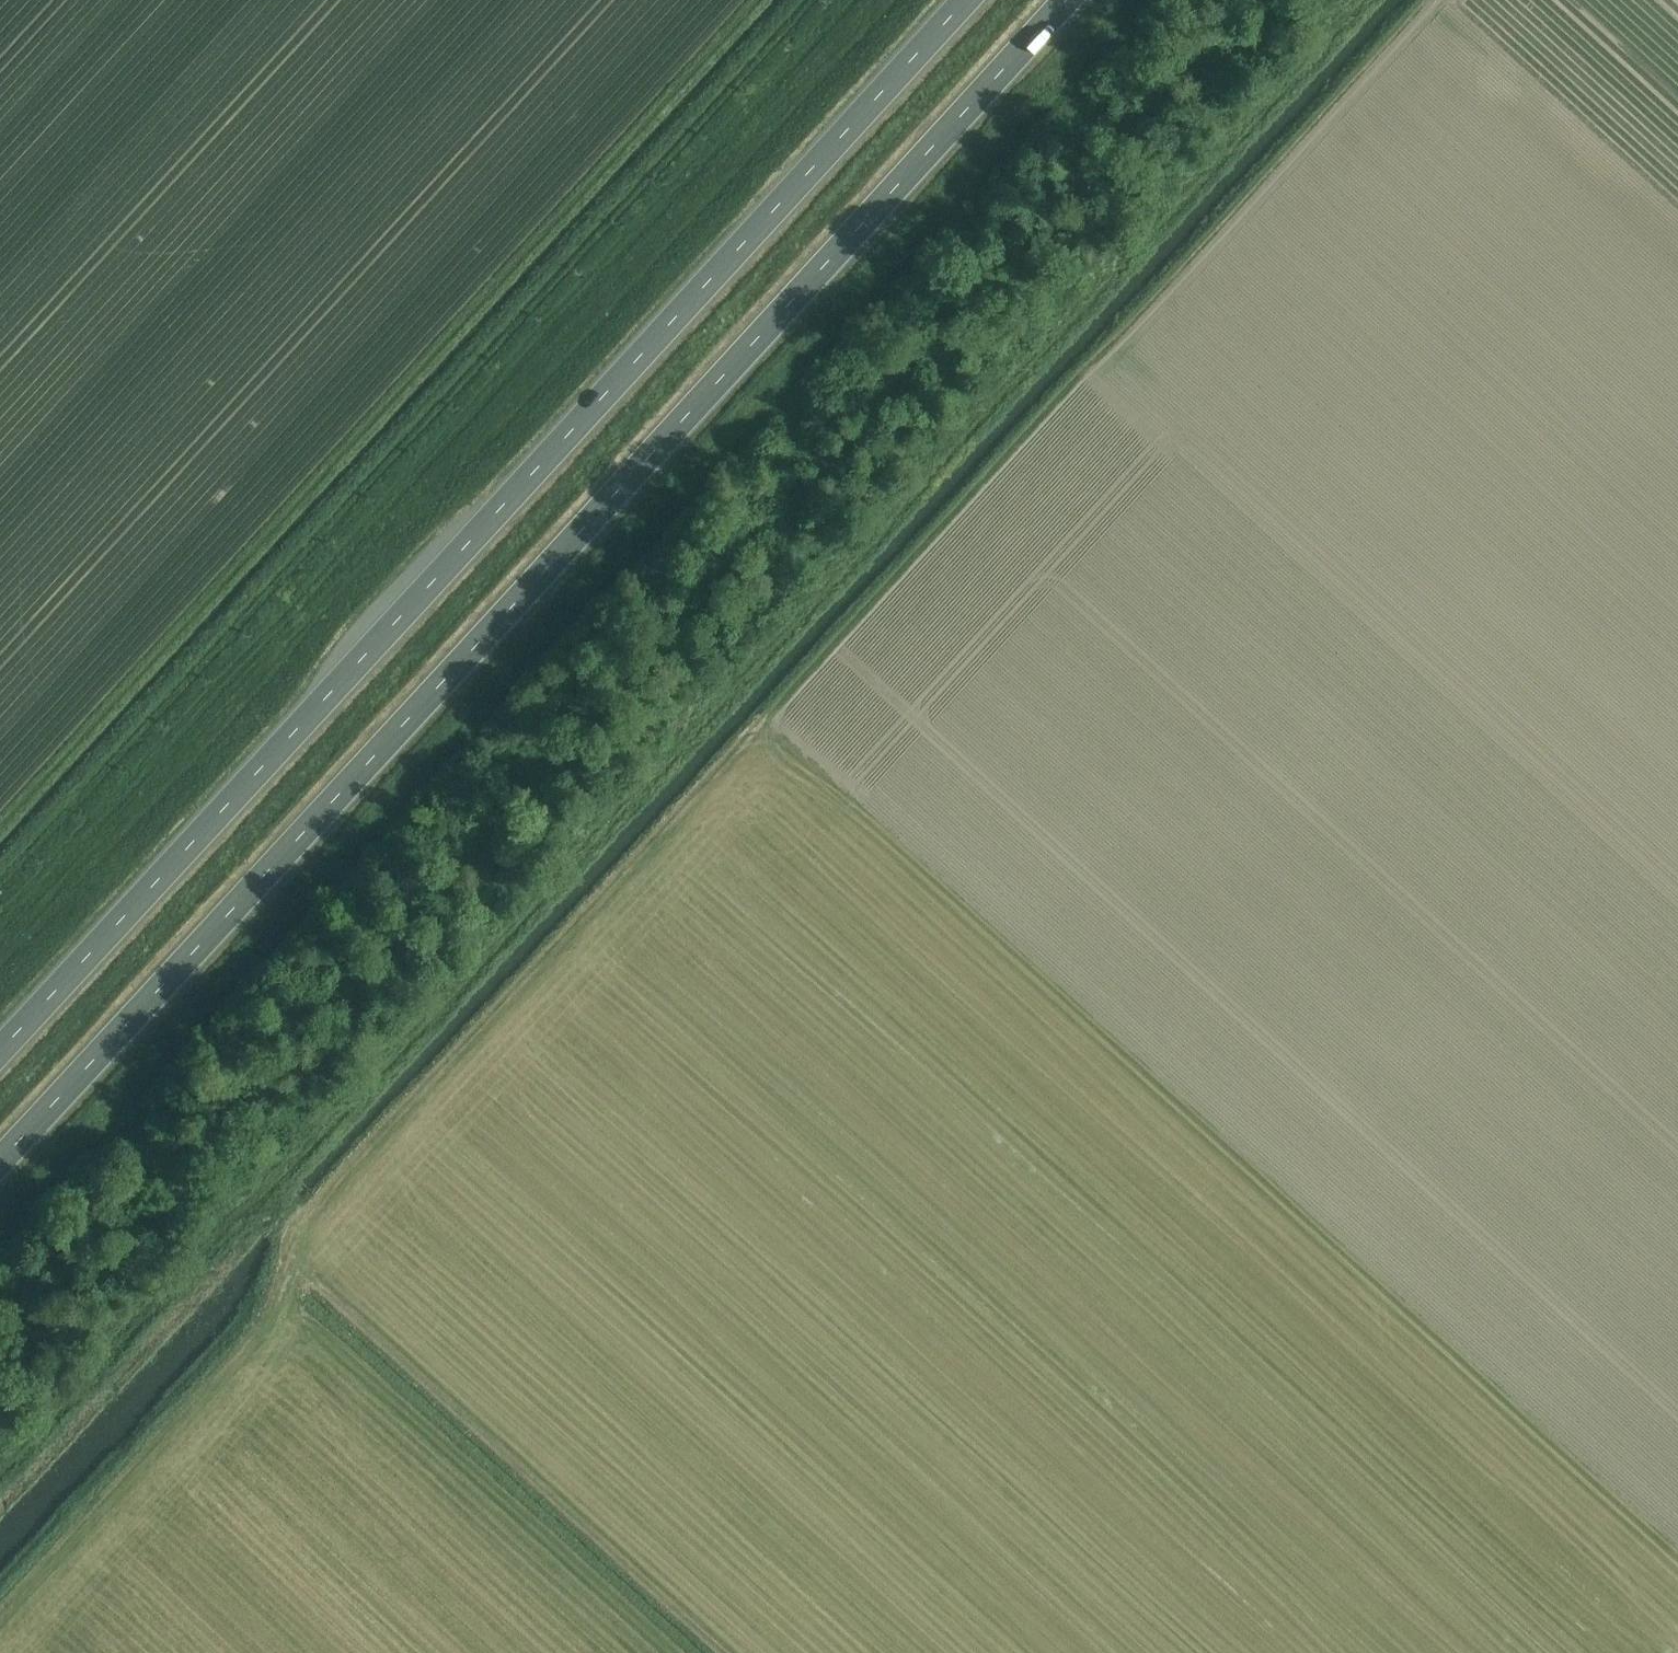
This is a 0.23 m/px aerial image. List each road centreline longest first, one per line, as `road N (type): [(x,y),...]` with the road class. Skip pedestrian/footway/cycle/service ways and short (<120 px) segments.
road 1 (trunk): [(0,1165),(1072,0)]
road 2 (trunk): [(969,0),(0,1055)]

